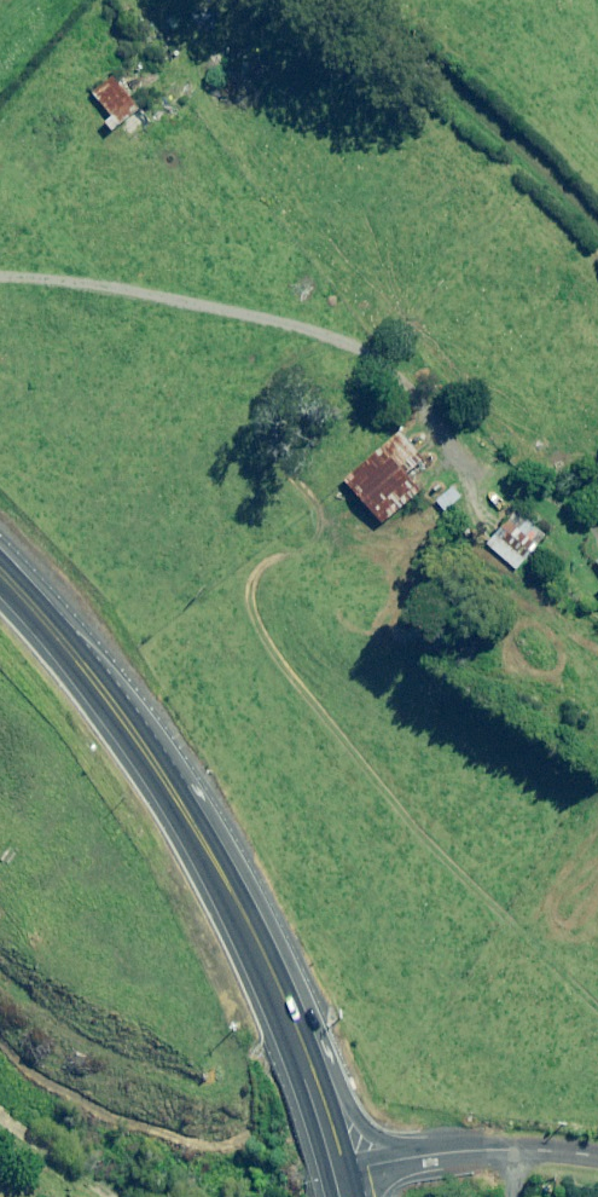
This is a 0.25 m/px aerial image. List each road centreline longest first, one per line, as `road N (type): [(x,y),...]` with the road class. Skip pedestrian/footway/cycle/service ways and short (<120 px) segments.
road 1 (trunk): [(347,1172),(286,997),(241,905),(109,699),(0,572)]
road 2 (unclassified): [(347,1172),(462,1153),(597,1159)]

